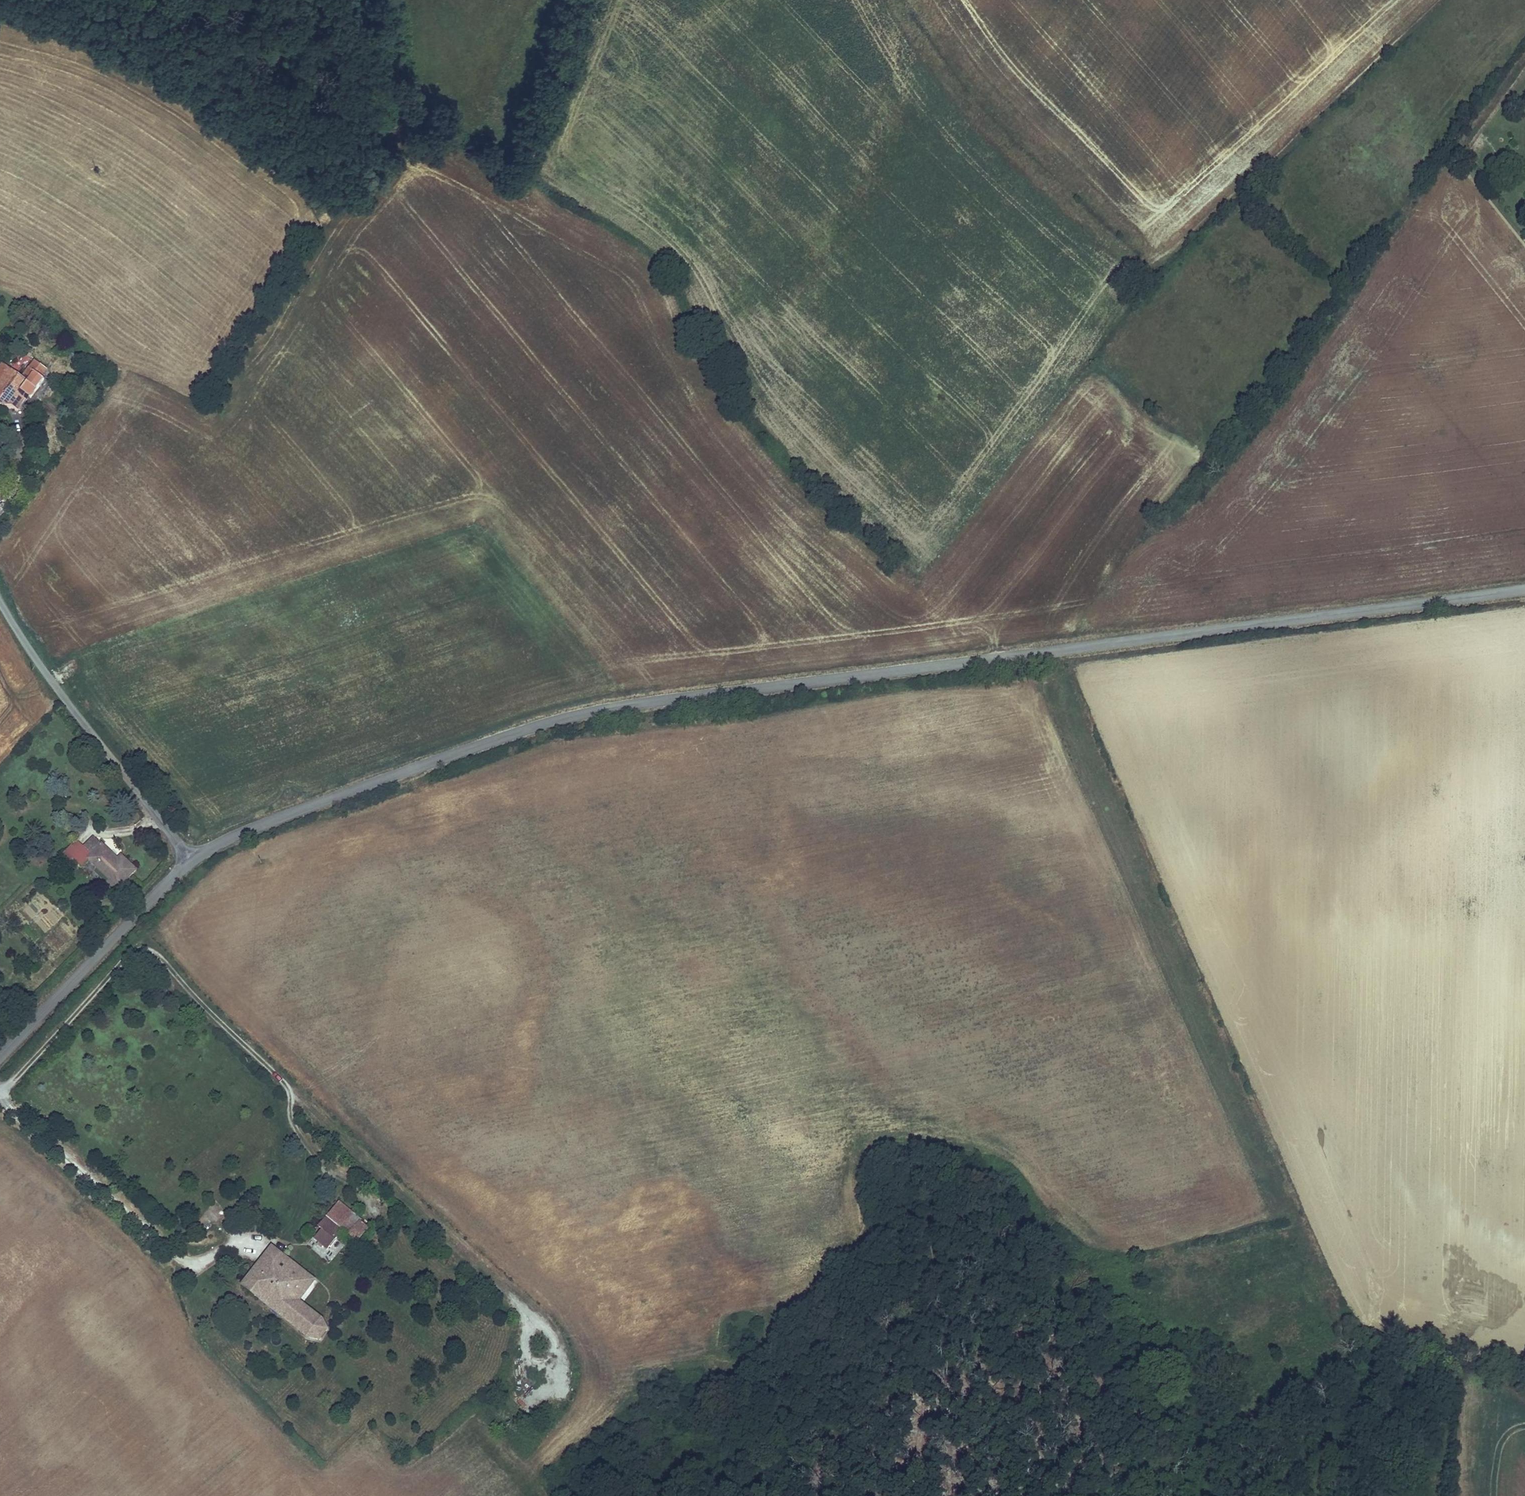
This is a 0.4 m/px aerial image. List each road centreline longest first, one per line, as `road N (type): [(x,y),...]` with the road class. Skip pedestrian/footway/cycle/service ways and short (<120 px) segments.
road 1 (tertiary): [(191,856),(389,773),(542,720),(632,701),(1524,588)]
road 2 (unclassified): [(191,856),(35,657),(0,597)]
road 3 (tertiary): [(0,1057),(191,856)]

